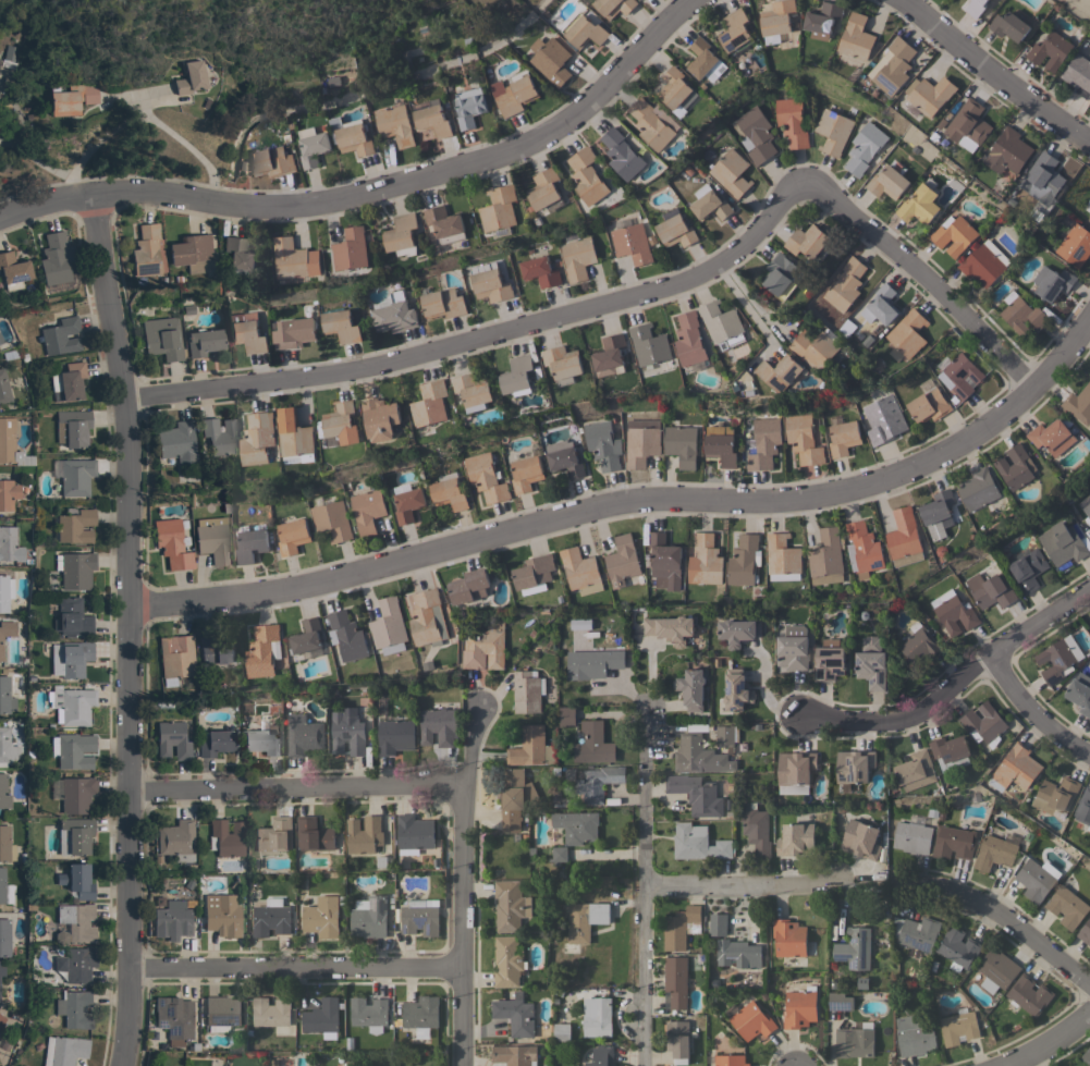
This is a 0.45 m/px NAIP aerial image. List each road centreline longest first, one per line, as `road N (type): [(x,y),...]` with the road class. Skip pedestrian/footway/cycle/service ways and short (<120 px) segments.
road 1 (residential): [(1089,315),(1036,389),(962,444),(886,480),(787,501),(625,502),(256,597),(127,608)]
road 2 (residential): [(93,196),(130,464),(134,969),(123,1065)]
road 3 (residential): [(0,221),(52,201),(128,193),(303,207),(517,151),(576,120),(697,0)]
road 4 (residential): [(121,399),(353,372),(701,279),(752,242),(808,181)]
road 5 (residential): [(542,0),(505,38),(356,94),(253,118),(235,147),(236,205)]
road 6 (residential): [(645,706),(643,1065)]
road 7 (residential): [(479,709),(463,786),(463,1065)]
road 8 (residential): [(132,794),(463,786)]
road 9 (residential): [(134,969),(465,972)]
road 10 (residential): [(1089,591),(922,707),(881,721),(800,715)]
road 11 (residential): [(1036,389),(928,277),(808,181)]
road 12 (residential): [(903,0),(1089,142)]
road 13 (residential): [(913,889),(985,904),(1089,984)]
road 14 (residential): [(645,885),(805,885),(837,877)]
road 15 (residential): [(1089,757),(1034,715),(991,659)]

